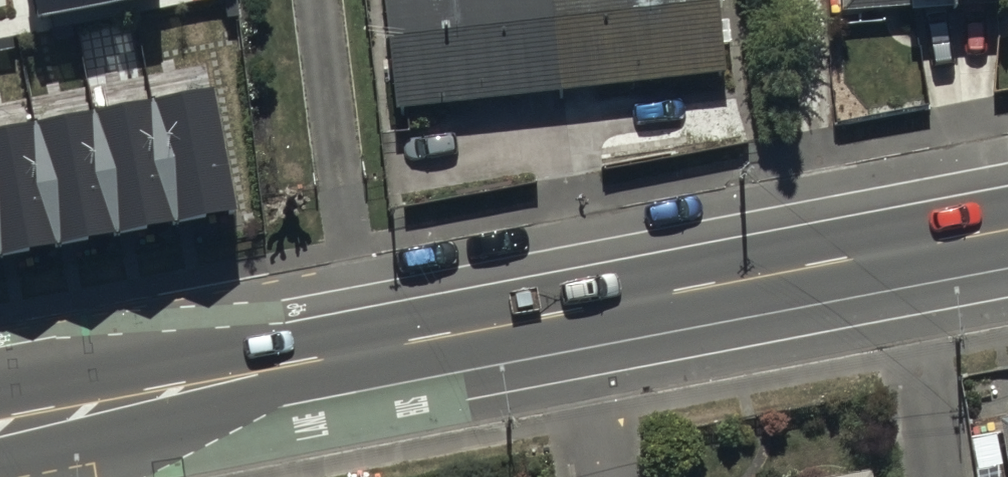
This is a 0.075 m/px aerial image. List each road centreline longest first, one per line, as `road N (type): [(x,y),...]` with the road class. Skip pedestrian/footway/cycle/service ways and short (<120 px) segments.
road 1 (secondary): [(0,419),(577,304)]
road 2 (secondary): [(577,304),(1007,220)]
road 3 (residential): [(577,304),(608,476)]

